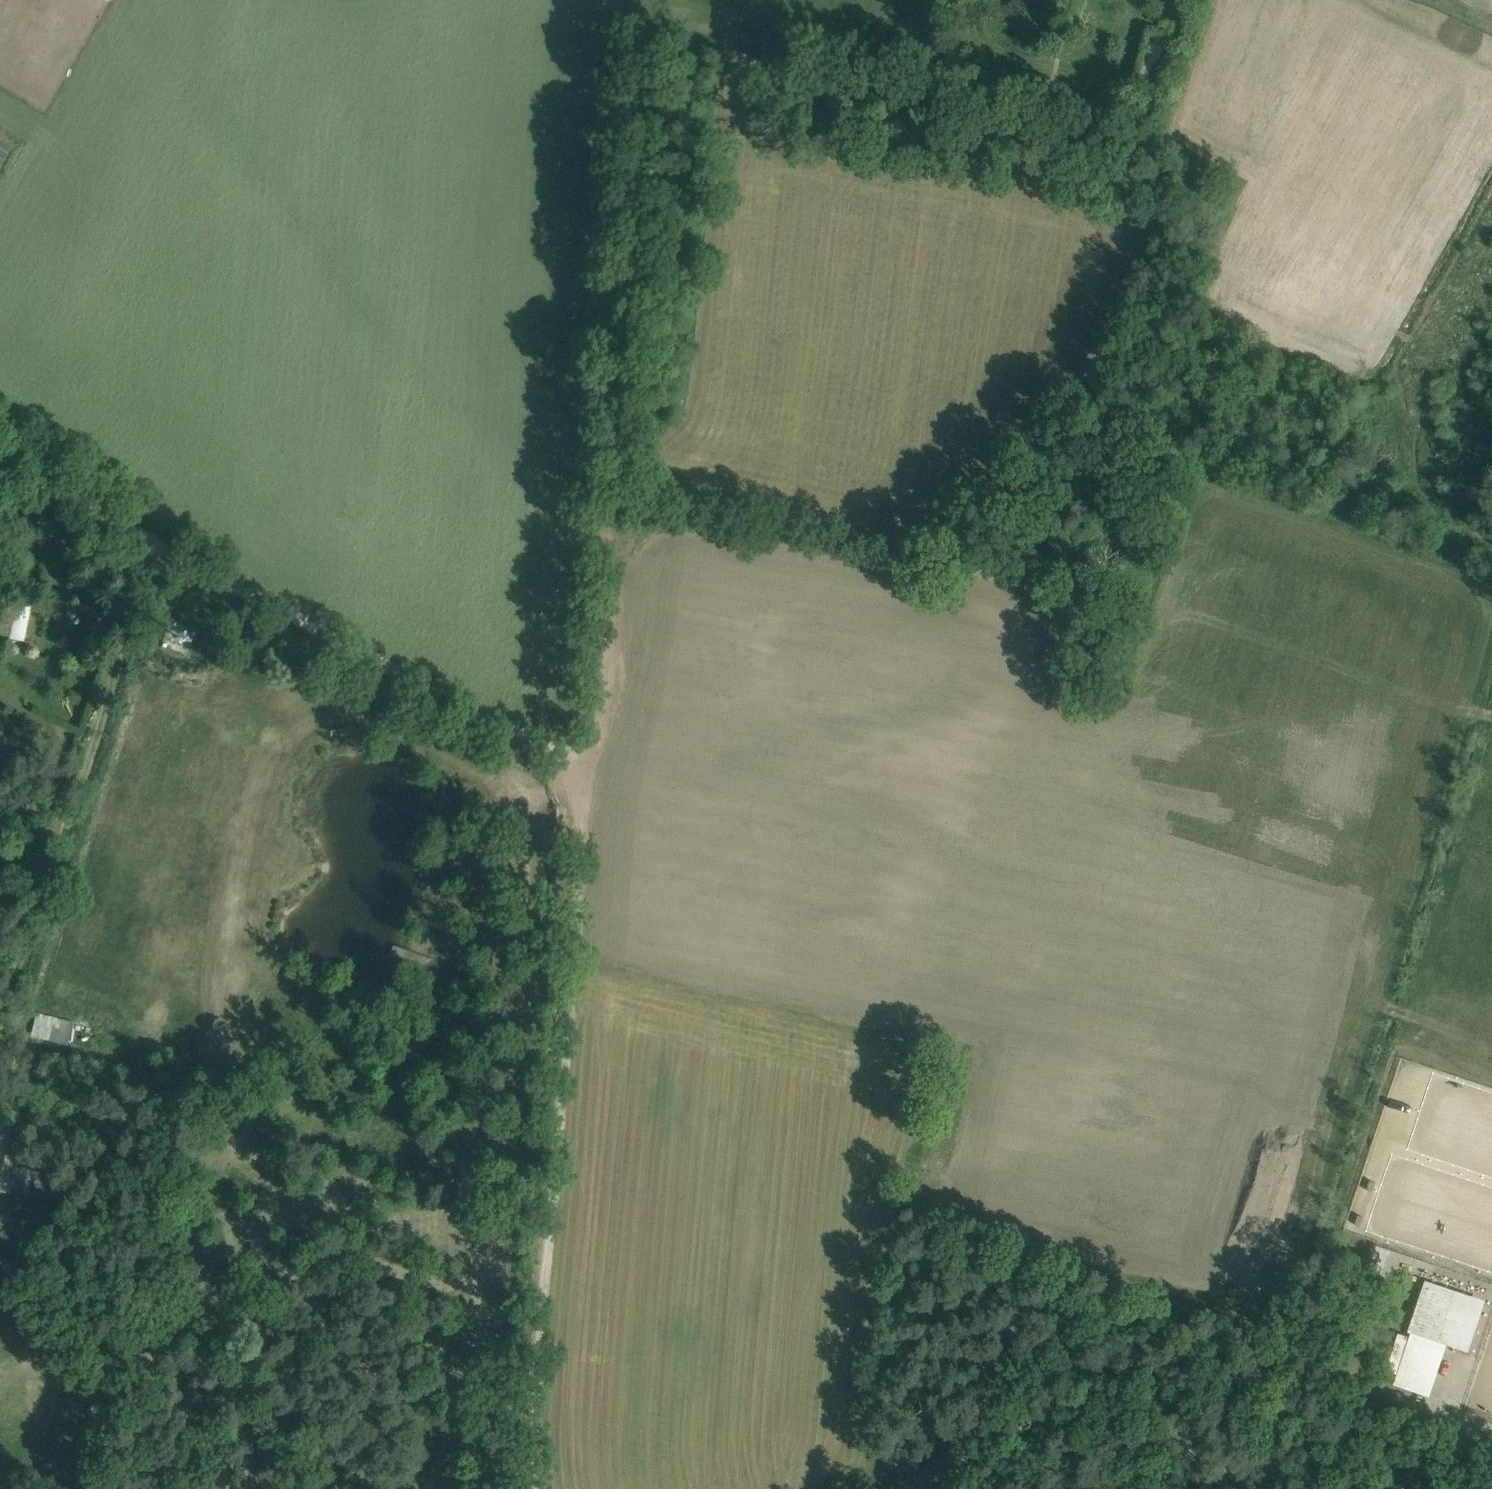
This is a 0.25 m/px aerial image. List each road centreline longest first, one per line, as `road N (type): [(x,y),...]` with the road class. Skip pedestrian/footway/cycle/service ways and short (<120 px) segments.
road 1 (track): [(0,457),(580,768)]

